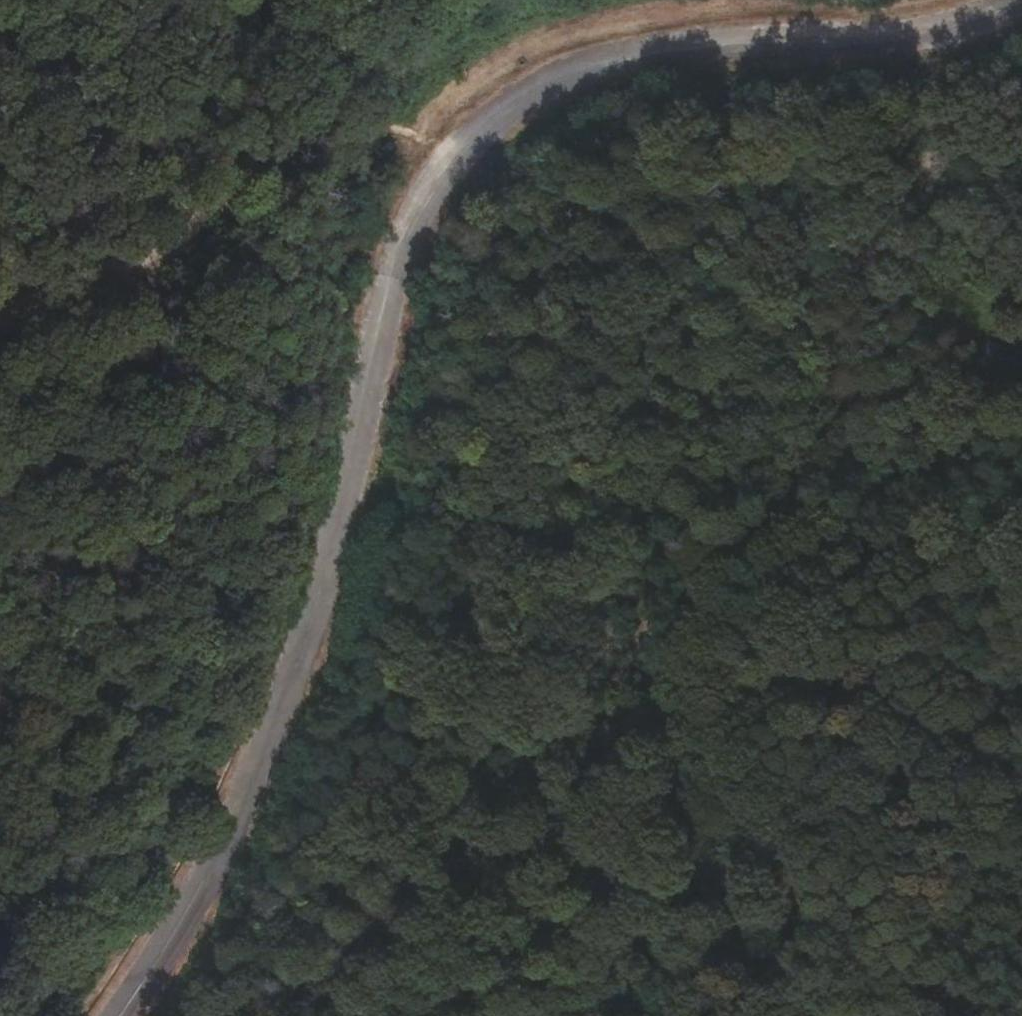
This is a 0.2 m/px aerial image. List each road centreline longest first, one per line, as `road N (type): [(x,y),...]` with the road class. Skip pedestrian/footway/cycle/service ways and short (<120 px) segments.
road 1 (unclassified): [(109,1015),(159,951),(268,728),(324,559),(380,301),(430,175),(561,75),(733,43),(922,37),(1018,0)]
road 2 (track): [(1021,454),(634,554),(338,497)]
road 3 (track): [(0,223),(28,222),(314,114),(403,130),(458,154)]
road 4 (track): [(775,1015),(634,554)]

